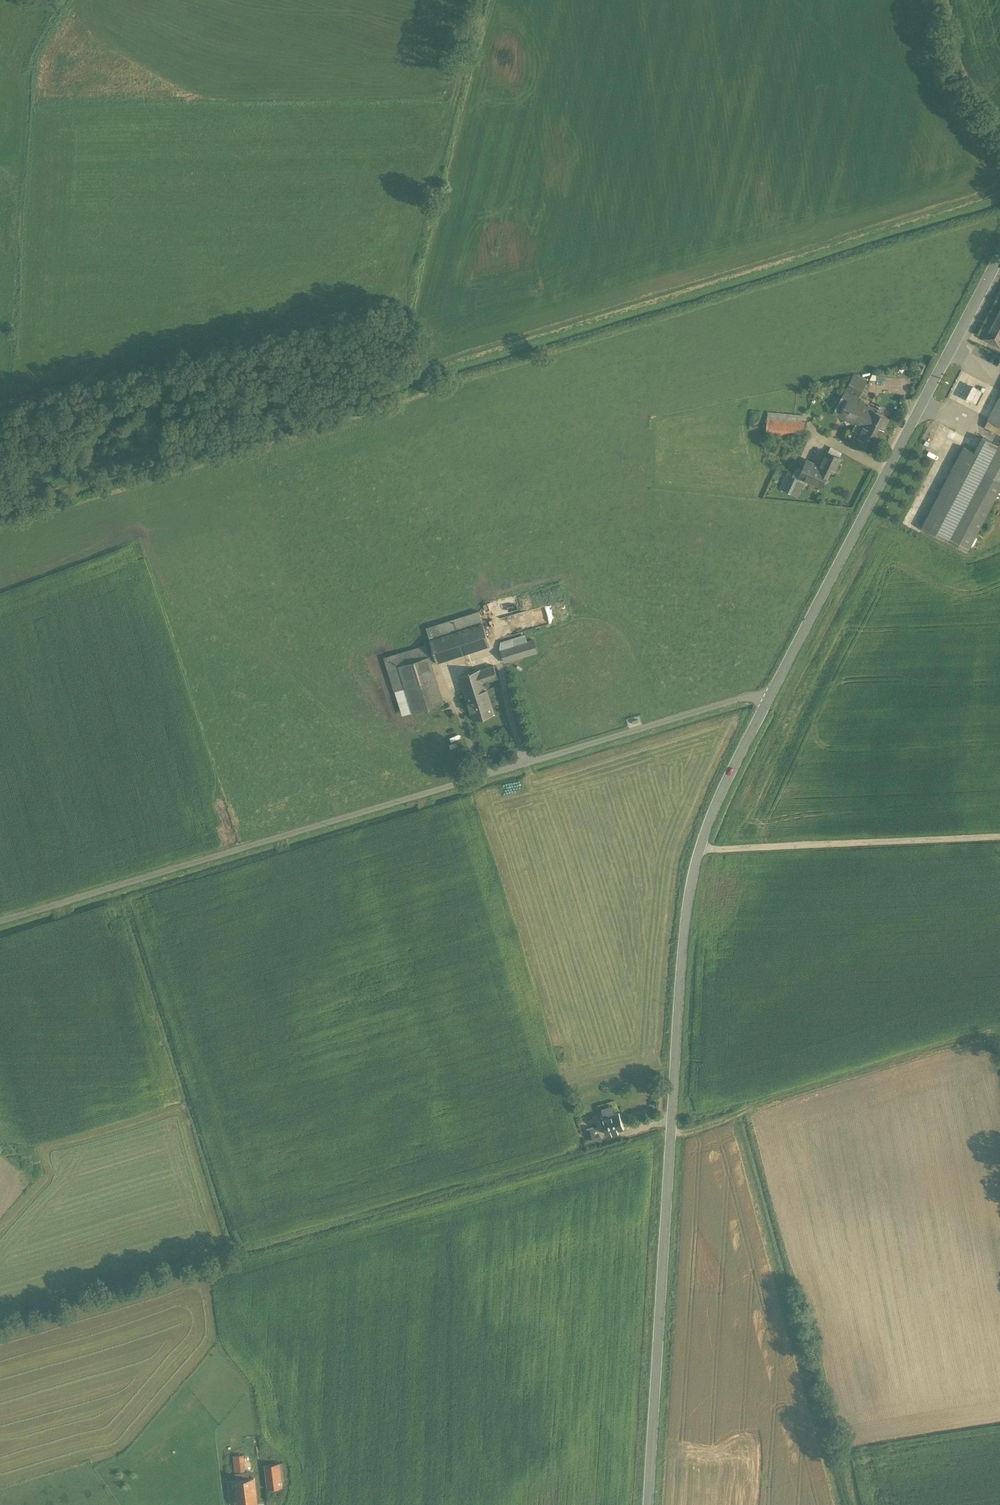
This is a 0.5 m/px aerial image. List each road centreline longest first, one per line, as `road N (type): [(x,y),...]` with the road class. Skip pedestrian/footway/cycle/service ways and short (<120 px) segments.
road 1 (secondary): [(648,1504),(686,917),(715,807),(767,701)]
road 2 (unclassified): [(0,922),(743,699),(767,701)]
road 3 (secondary): [(767,701),(999,254)]
road 4 (track): [(481,0),(402,287),(405,317),(389,384)]

